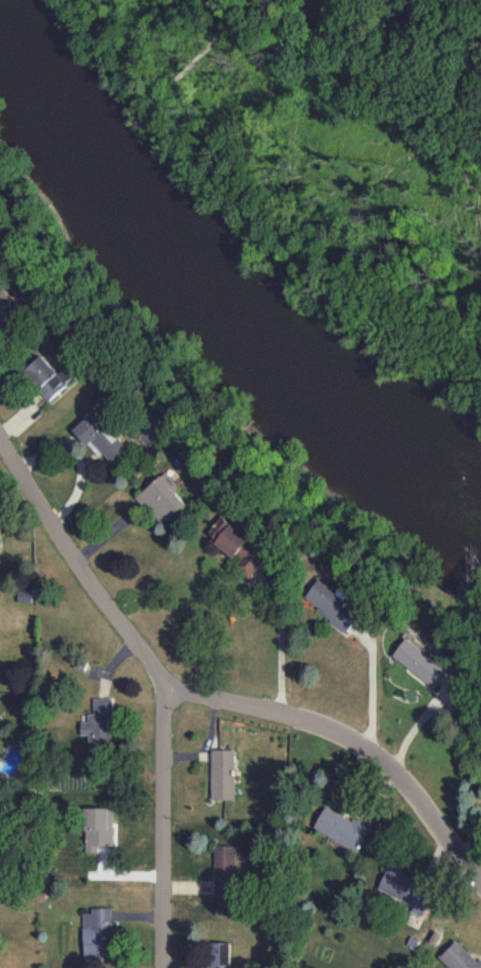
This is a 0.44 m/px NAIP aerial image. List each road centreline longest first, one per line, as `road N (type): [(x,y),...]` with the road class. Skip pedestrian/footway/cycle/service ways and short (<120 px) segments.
road 1 (residential): [(480,871),(355,741),(160,681),(0,449)]
road 2 (residential): [(160,967),(160,681)]

